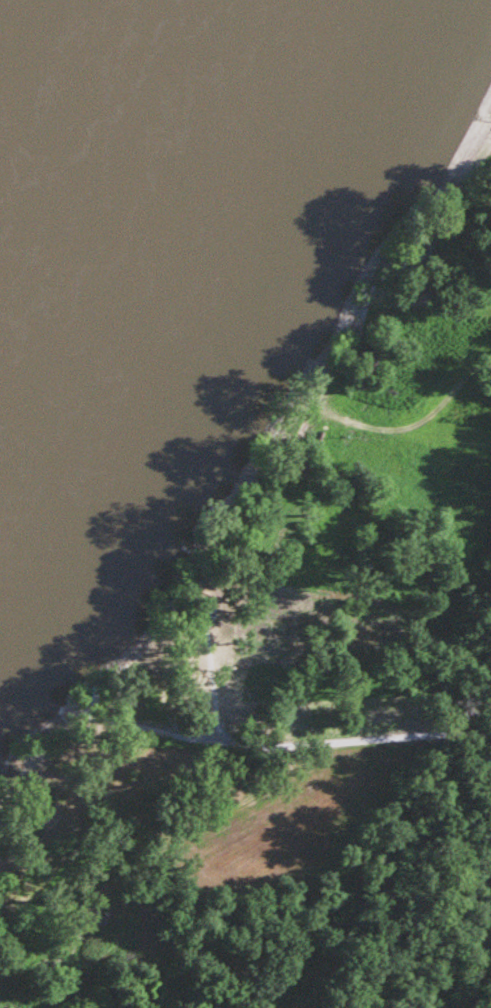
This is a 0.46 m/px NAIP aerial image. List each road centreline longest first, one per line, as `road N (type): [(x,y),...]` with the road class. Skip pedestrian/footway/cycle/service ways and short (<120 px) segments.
road 1 (residential): [(490,282),(383,292),(361,311),(320,382)]

